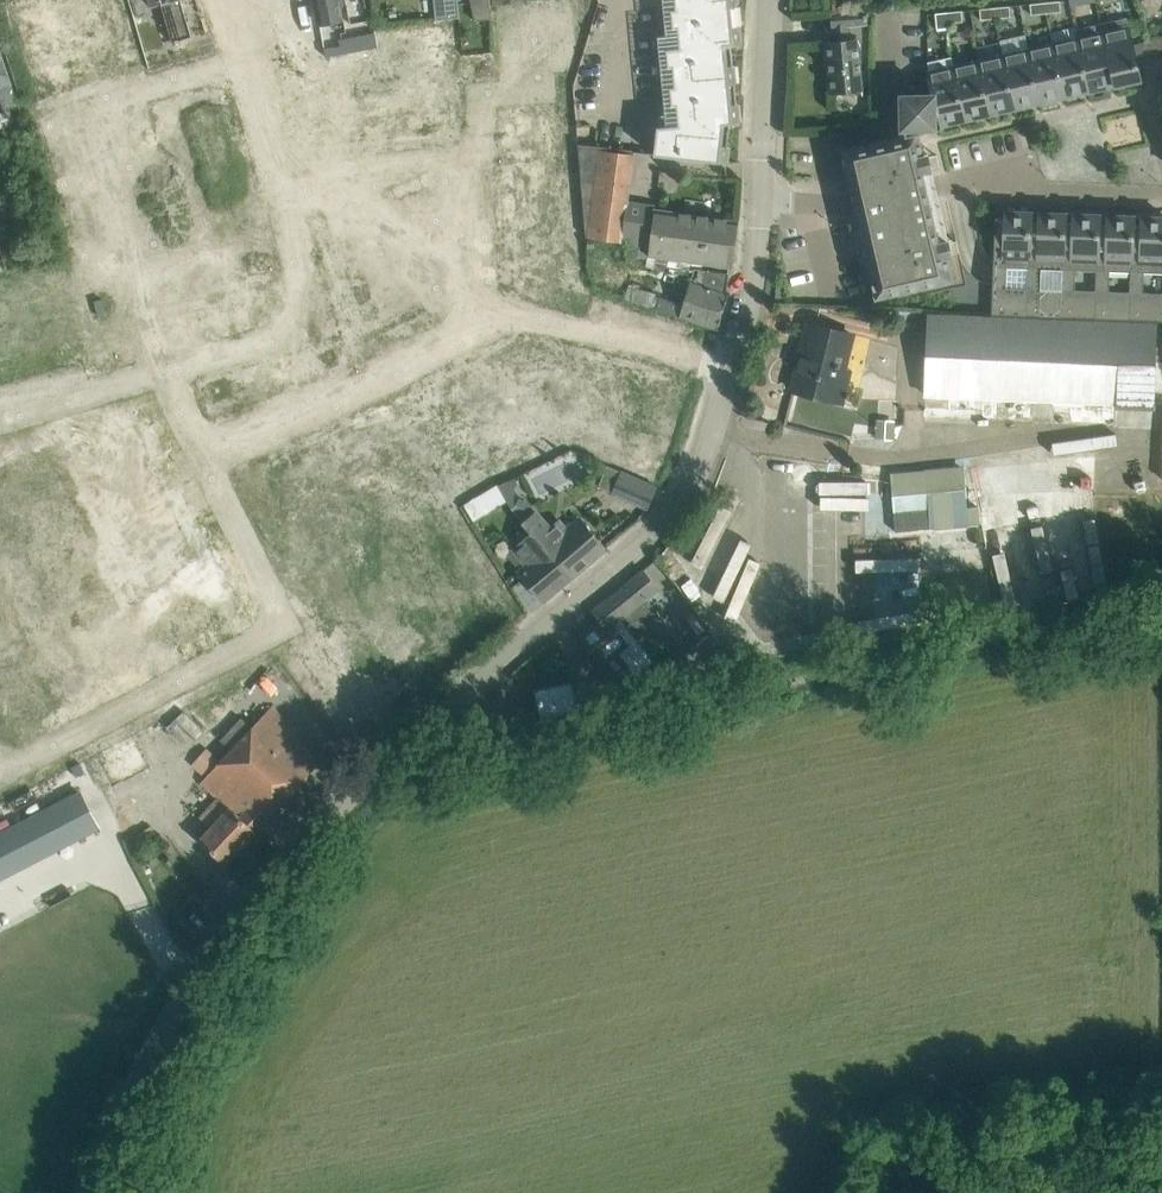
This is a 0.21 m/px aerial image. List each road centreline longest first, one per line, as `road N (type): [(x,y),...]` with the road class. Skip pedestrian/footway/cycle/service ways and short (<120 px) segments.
road 1 (residential): [(372,770),(676,511),(693,488),(728,378)]
road 2 (unclassified): [(91,1192),(157,1041),(204,962),(372,770)]
road 3 (residential): [(1161,199),(1040,193),(1004,169),(854,203),(760,198)]
road 4 (residential): [(491,311),(477,150),(278,169)]
road 5 (residential): [(289,622),(4,776),(0,764)]
road 6 (residential): [(210,465),(473,336),(491,311)]
road 7 (residential): [(163,371),(318,316),(278,169)]
road 8 (residential): [(491,311),(728,378)]
road 9 (residential): [(760,198),(769,0)]
road 10 (residential): [(728,378),(754,275),(760,198)]
road 11 (residential): [(289,622),(210,465)]
road 12 (residential): [(278,169),(232,0)]
road 13 (residential): [(372,770),(289,622)]
road 14 (residential): [(0,417),(163,371)]

